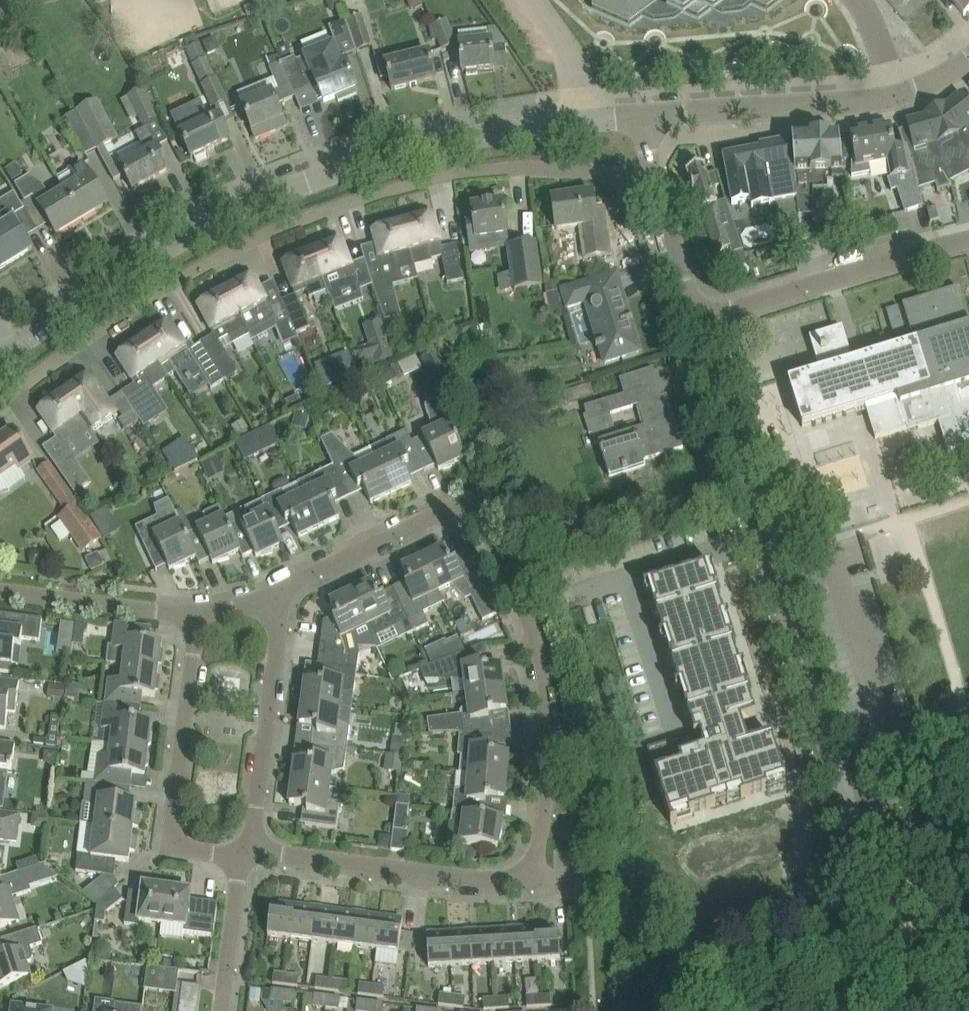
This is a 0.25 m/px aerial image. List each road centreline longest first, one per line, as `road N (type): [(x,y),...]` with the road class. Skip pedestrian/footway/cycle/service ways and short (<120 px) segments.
road 1 (residential): [(245,853),(515,880),(532,874),(541,845),(547,745),(533,628),(490,523),(472,509),(449,508),(281,595)]
road 2 (residential): [(0,355),(100,285),(300,183),(447,143),(647,117)]
road 3 (unclassified): [(697,320),(846,805)]
road 4 (residential): [(647,117),(860,101),(942,80),(968,59)]
road 5 (residential): [(194,612),(170,823),(180,846),(245,853)]
road 6 (residential): [(968,239),(697,320)]
road 7 (residential): [(245,853),(281,595)]
road 8 (unclassified): [(647,117),(652,180),(697,320)]
road 9 (residential): [(194,612),(0,588)]
road 10 (residential): [(223,1010),(245,853)]

